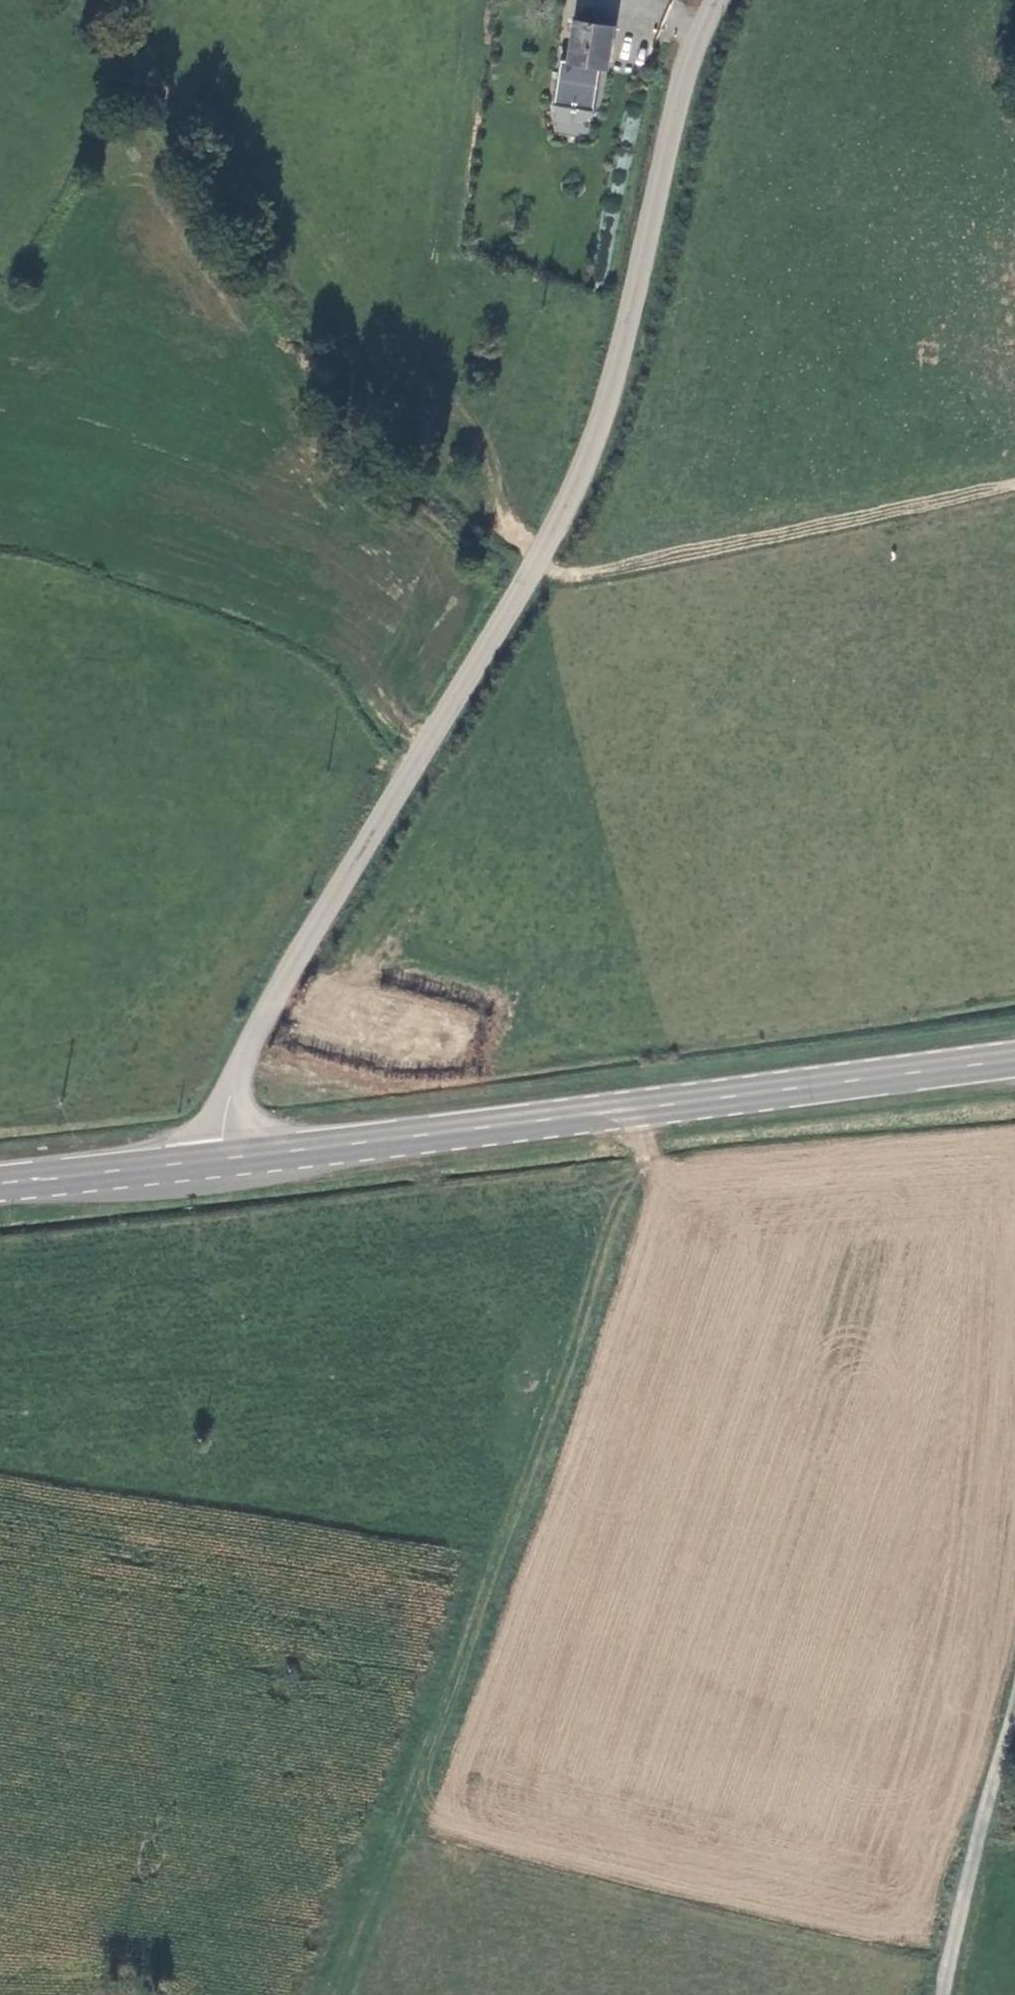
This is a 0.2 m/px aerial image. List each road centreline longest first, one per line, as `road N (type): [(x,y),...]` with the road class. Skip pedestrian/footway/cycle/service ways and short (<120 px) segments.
road 1 (tertiary): [(715,0),(670,116),(632,311),(578,477),(532,568),(242,1057),(228,1096),(225,1156)]
road 2 (primary): [(225,1156),(1014,1060)]
road 3 (track): [(532,568),(624,567),(1014,485)]
road 4 (primary): [(0,1181),(225,1156)]

